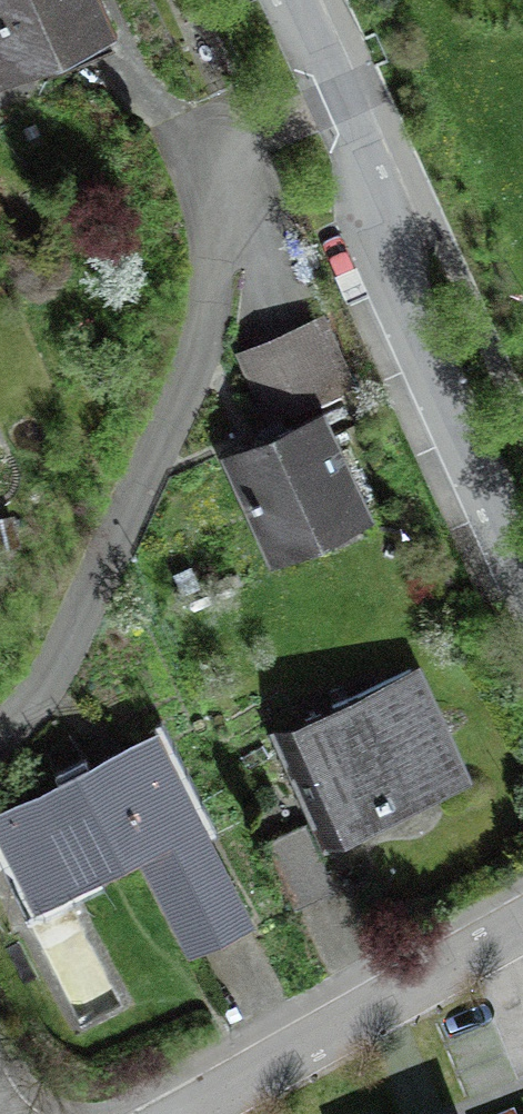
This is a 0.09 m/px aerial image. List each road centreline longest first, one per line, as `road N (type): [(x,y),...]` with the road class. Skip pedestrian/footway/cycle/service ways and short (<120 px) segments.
road 1 (residential): [(0,743),(57,681),(201,369),(218,278),(206,186)]
road 2 (residential): [(522,581),(320,120)]
road 3 (residential): [(522,924),(185,1113)]
road 4 (residential): [(206,186),(110,74)]
road 5 (residential): [(320,120),(257,0)]
road 6 (residential): [(206,186),(320,120)]

